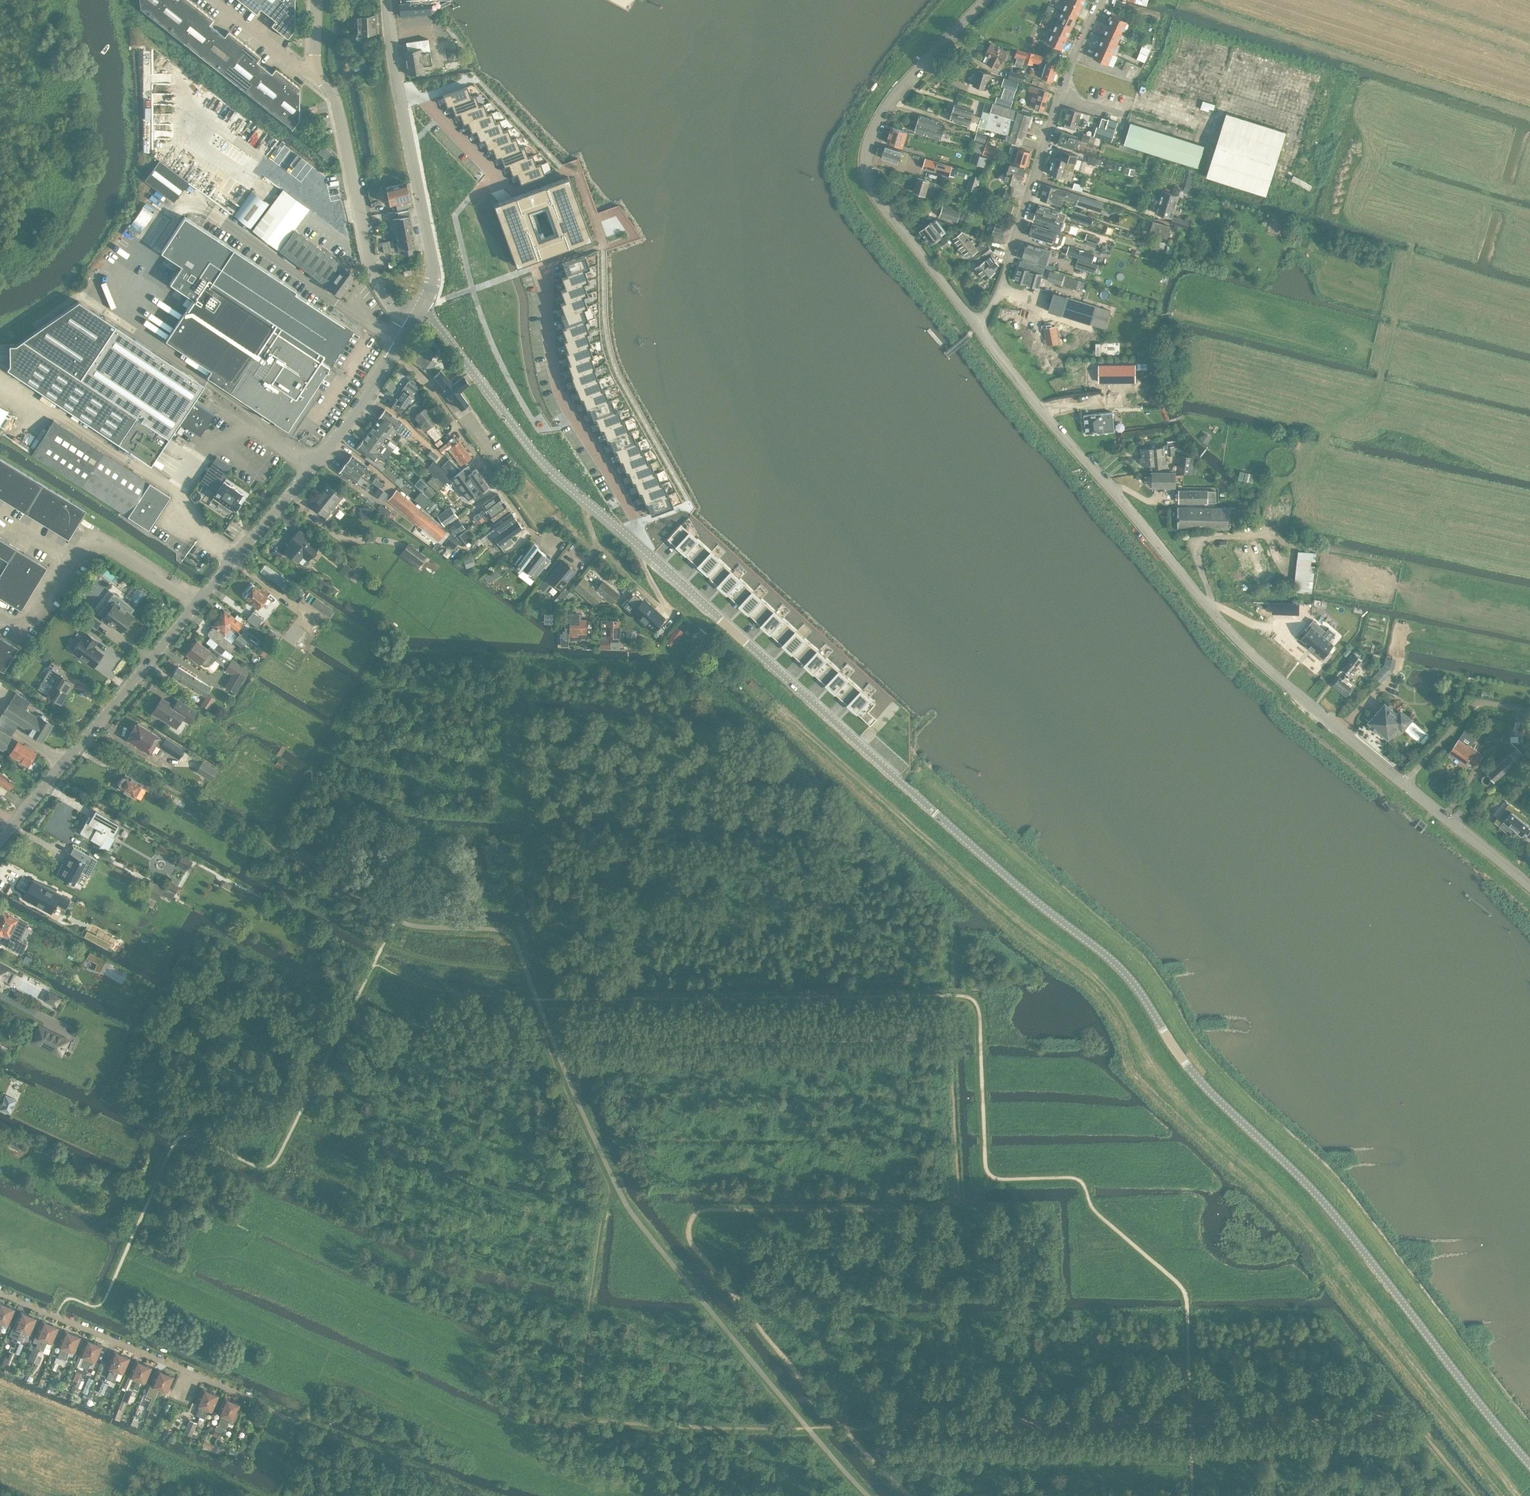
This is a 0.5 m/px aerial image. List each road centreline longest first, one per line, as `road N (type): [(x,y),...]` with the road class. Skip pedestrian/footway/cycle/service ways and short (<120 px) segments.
road 1 (tertiary): [(1529,1466),(1347,1231),(1203,1088),(1111,959),(1023,891),(620,529)]
road 2 (track): [(772,702),(1008,911),(1100,981),(1155,1074),(1315,1233),(1518,1495)]
road 3 (track): [(1529,1427),(1351,1195),(1198,1045),(1148,964),(929,770),(893,775)]
road 4 (residential): [(1133,98),(1369,167),(1392,187),(1419,235),(1361,465),(1195,590)]
road 5 (residential): [(0,842),(394,354)]
road 6 (unclassified): [(1529,885),(1258,659),(1195,590)]
road 7 (unclassified): [(978,327),(877,196),(865,152),(888,104),(985,0)]
road 8 (unclassified): [(410,327),(381,293),(368,261),(335,98),(313,74),(317,0)]
road 9 (residential): [(978,327),(1005,272),(1071,63),(1100,0)]
road 10 (unclassified): [(1195,590),(978,327)]
road 11 (residential): [(542,264),(555,378),(637,524),(620,529)]
road 12 (tertiary): [(620,529),(548,468),(419,311)]
road 13 (residential): [(249,1397),(0,1291)]
road 14 (unclassified): [(557,553),(536,537),(440,401),(394,354)]
road 15 (tertiary): [(419,311),(432,268),(400,104)]
road 16 (residential): [(503,184),(420,98),(400,104)]

